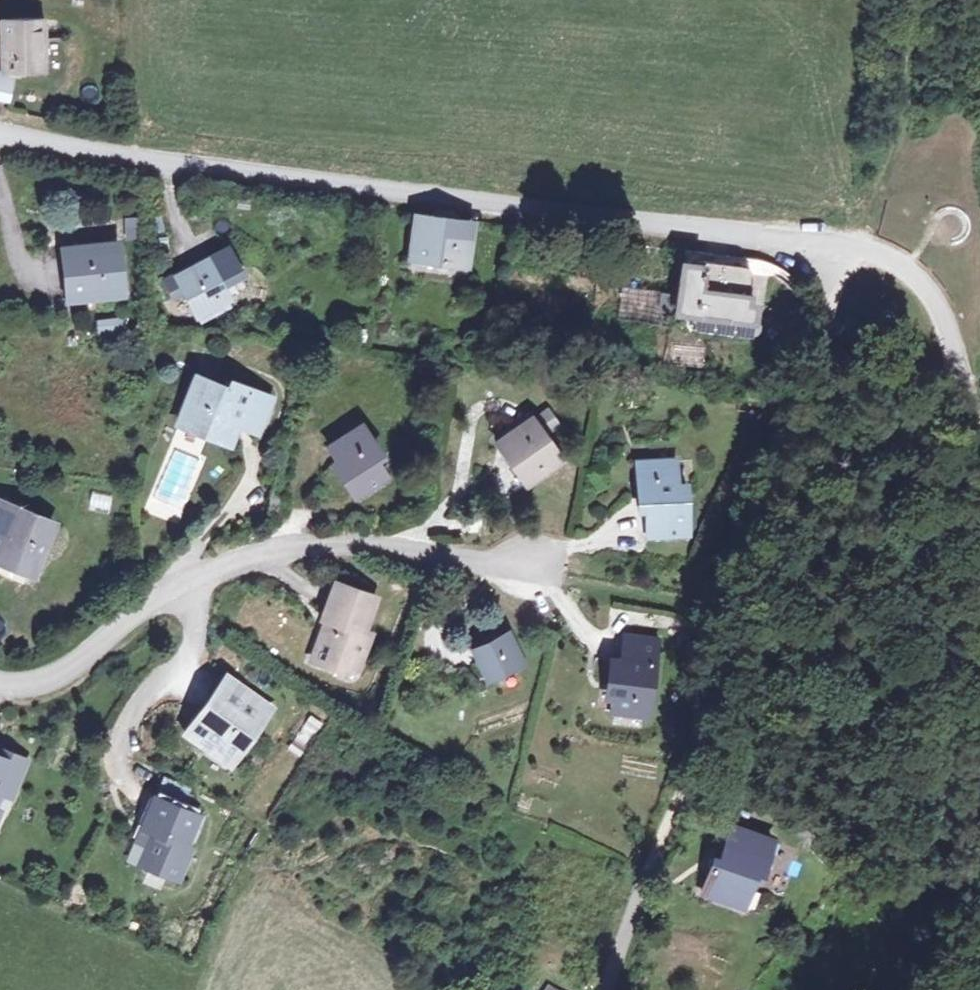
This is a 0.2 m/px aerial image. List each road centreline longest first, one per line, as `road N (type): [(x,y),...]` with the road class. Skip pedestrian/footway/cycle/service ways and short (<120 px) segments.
road 1 (residential): [(0,137),(880,255),(911,272),(940,302),(979,407)]
road 2 (track): [(636,905),(740,542),(806,346),(853,250)]
road 3 (residential): [(0,686),(39,688),(64,679),(88,666),(125,624),(201,578),(277,553),(343,547),(538,568)]

